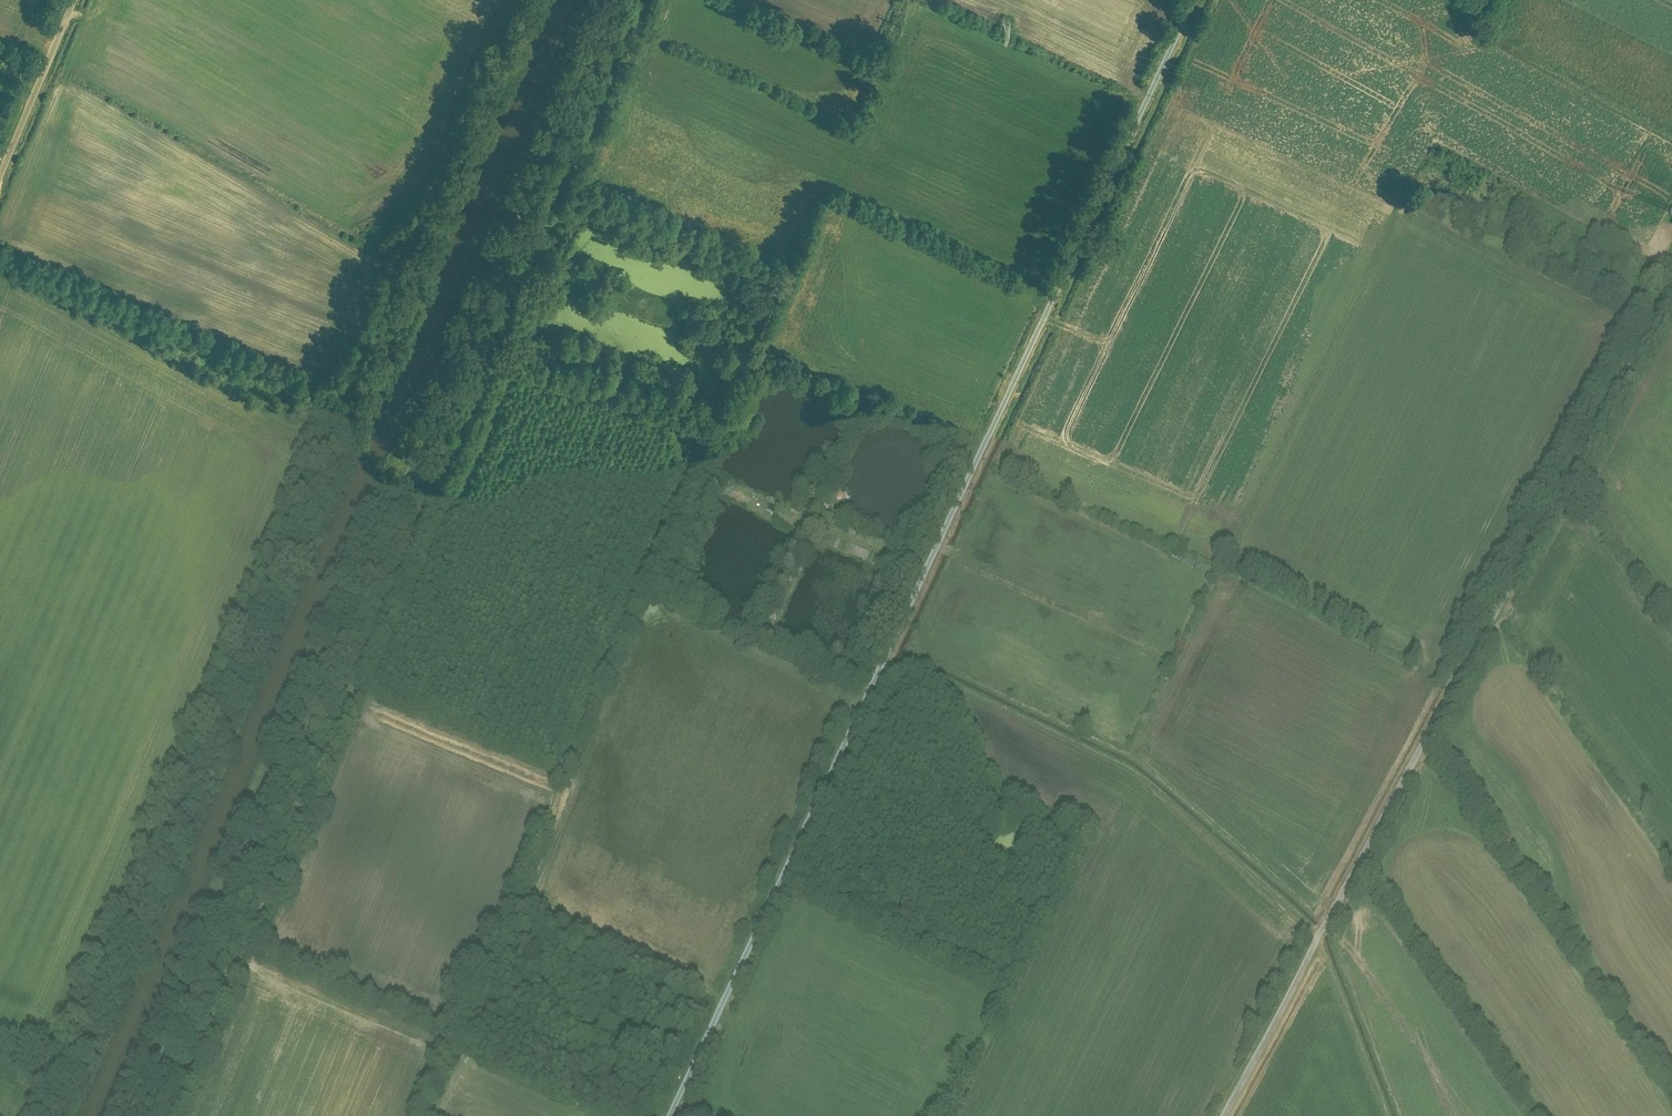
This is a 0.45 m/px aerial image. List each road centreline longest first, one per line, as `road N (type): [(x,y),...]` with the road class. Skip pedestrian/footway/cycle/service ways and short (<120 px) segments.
road 1 (residential): [(671,1115),(1198,0)]
road 2 (unclassified): [(610,0),(137,1115)]
road 3 (unclassified): [(1671,284),(1222,1115)]
road 4 (residential): [(0,160),(67,0)]

